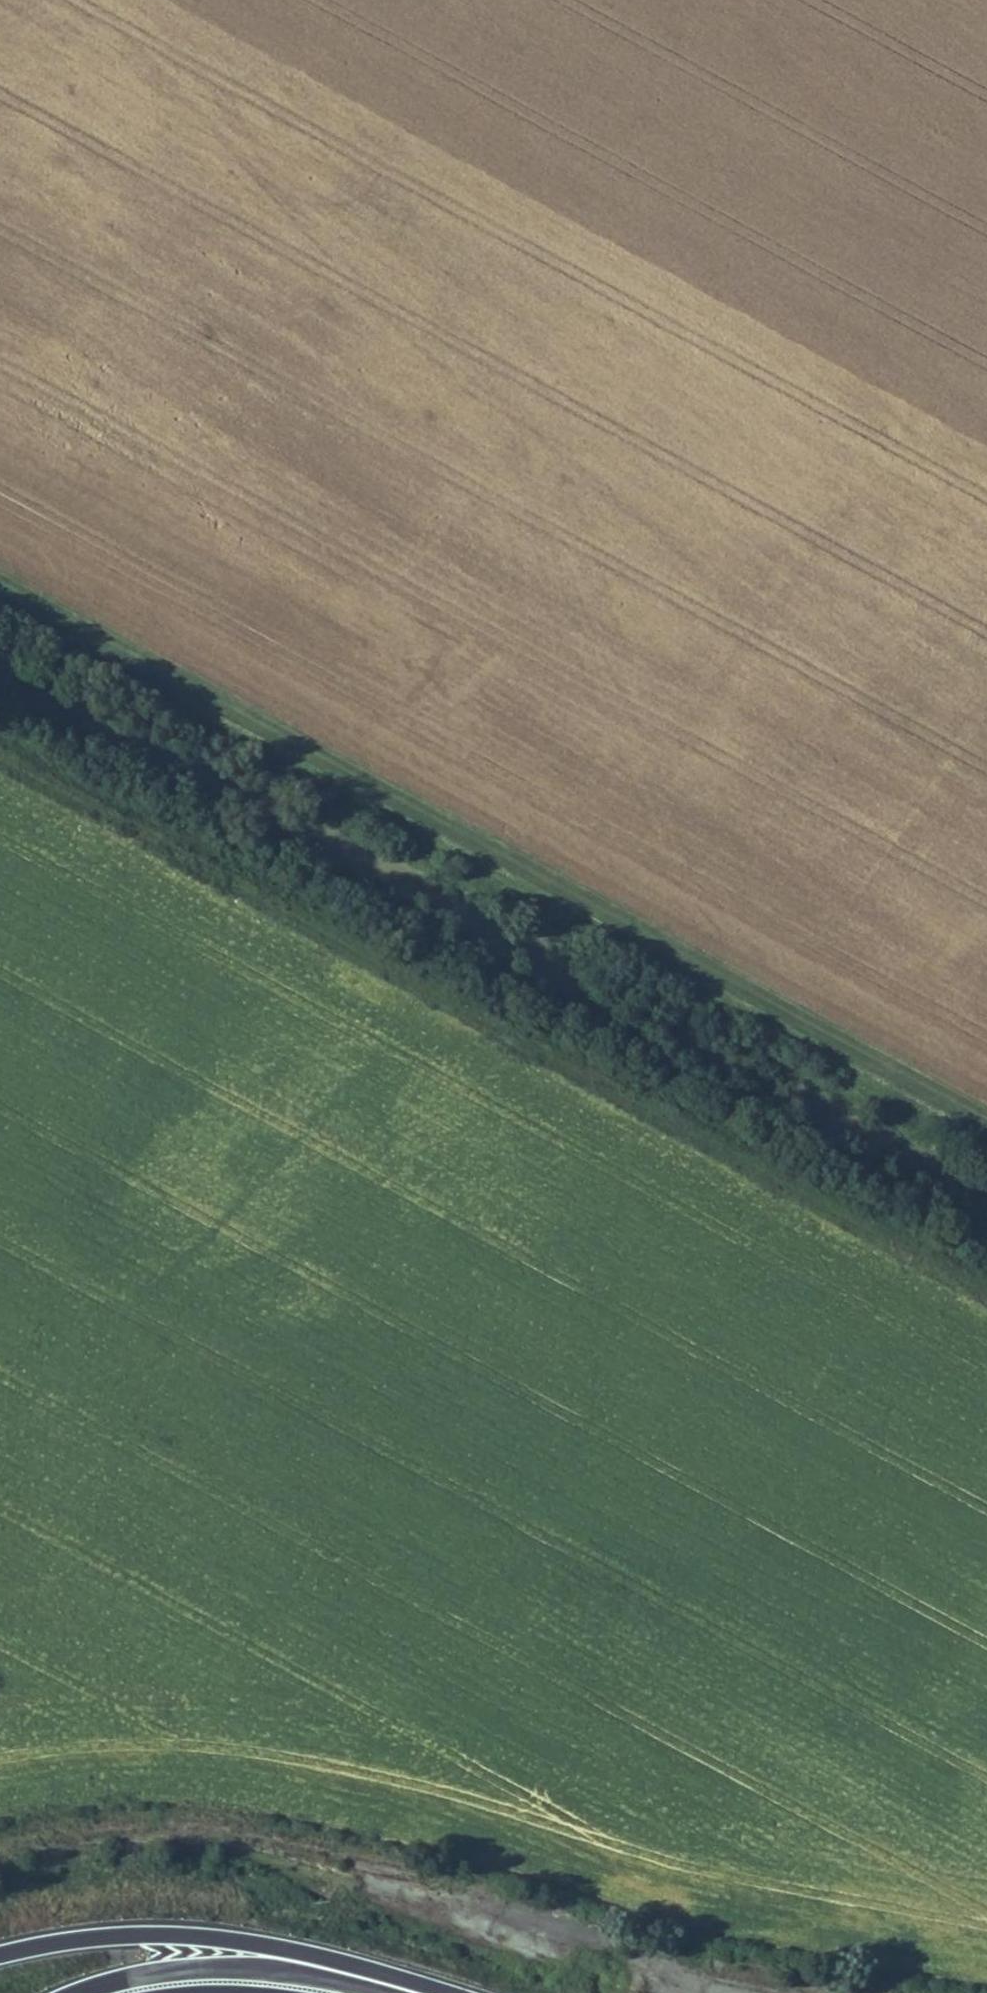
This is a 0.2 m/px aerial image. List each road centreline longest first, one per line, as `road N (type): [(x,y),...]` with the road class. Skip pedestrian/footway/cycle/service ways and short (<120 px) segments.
road 1 (track): [(0,1842),(99,1825),(219,1827),(523,1911),(736,1992)]
road 2 (motorway): [(380,1992),(258,1946),(179,1934),(104,1936),(0,1955)]
road 3 (motorway): [(121,1992),(224,1979),(380,1992)]

